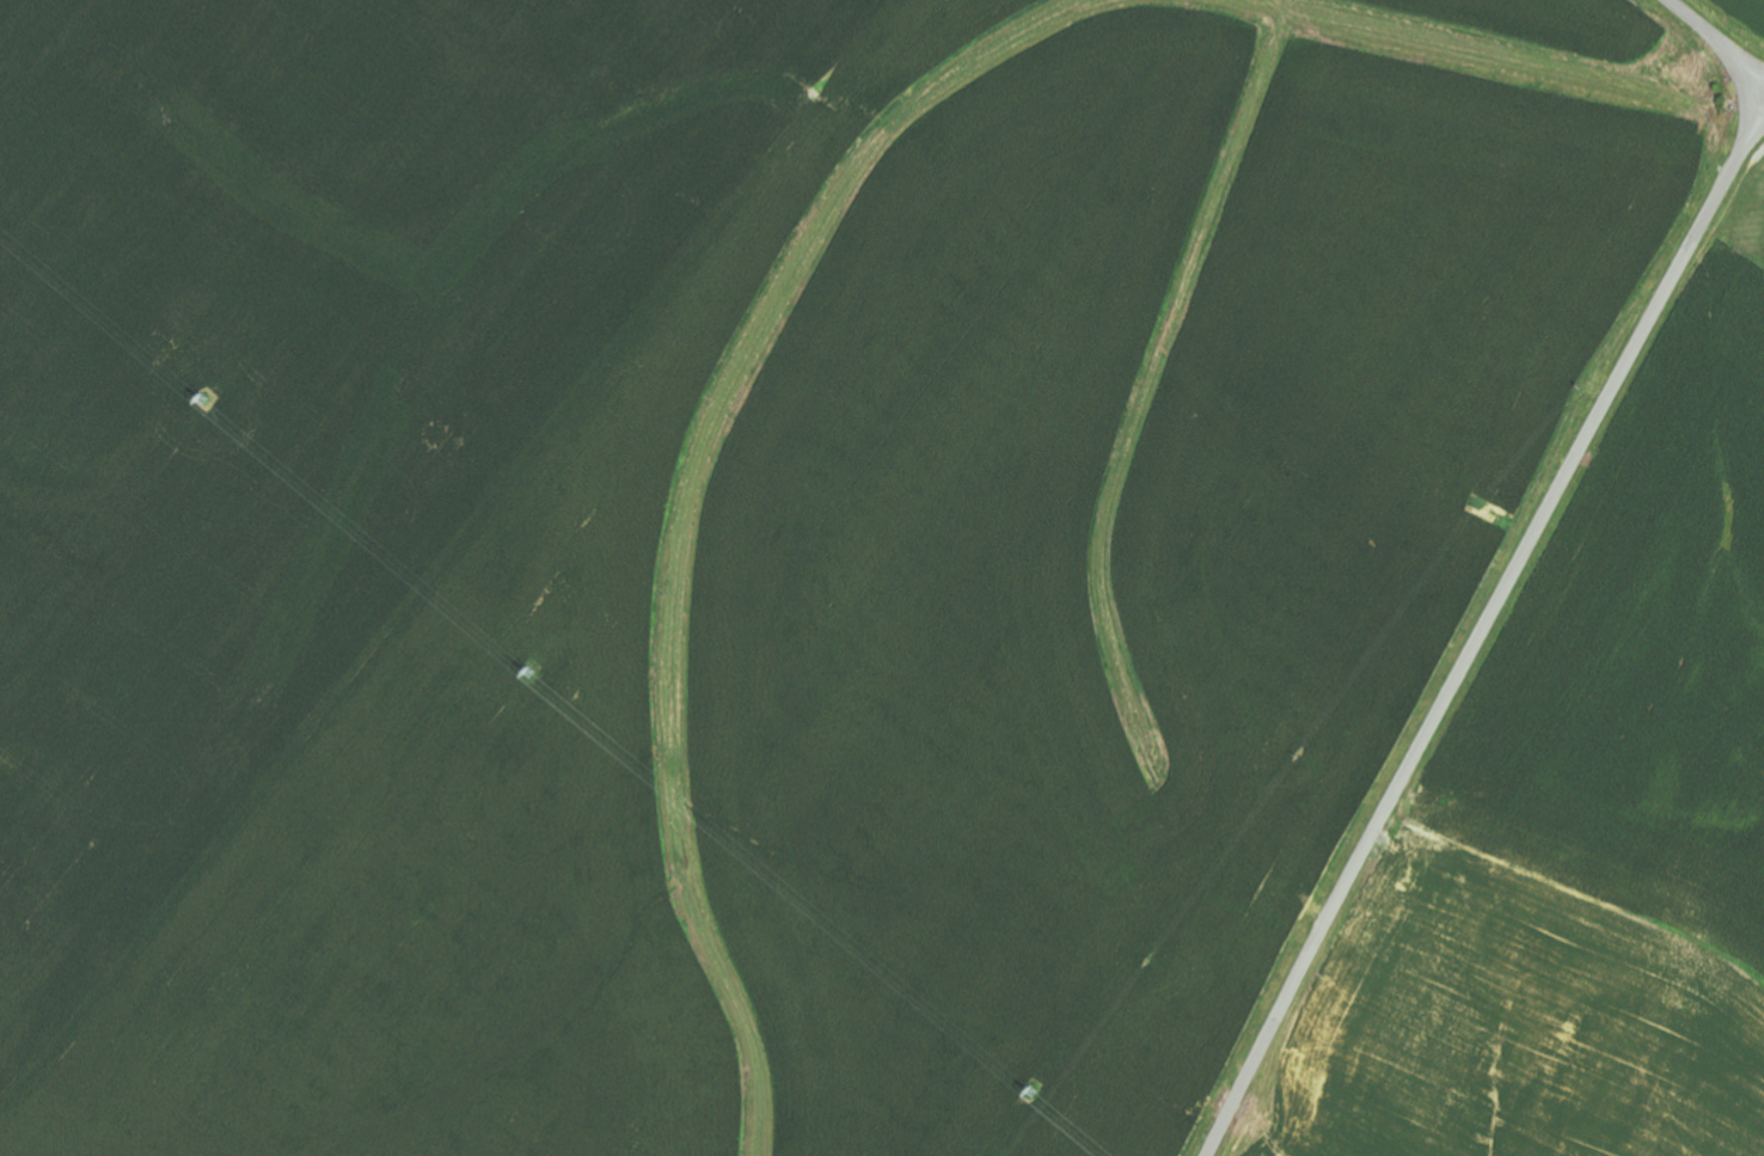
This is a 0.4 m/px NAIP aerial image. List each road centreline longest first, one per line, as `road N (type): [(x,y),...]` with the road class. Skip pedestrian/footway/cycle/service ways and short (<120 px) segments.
road 1 (residential): [(1206,1155),(1622,368),(1728,176),(1763,128)]
road 2 (residential): [(1754,139),(1735,66),(1666,0)]

